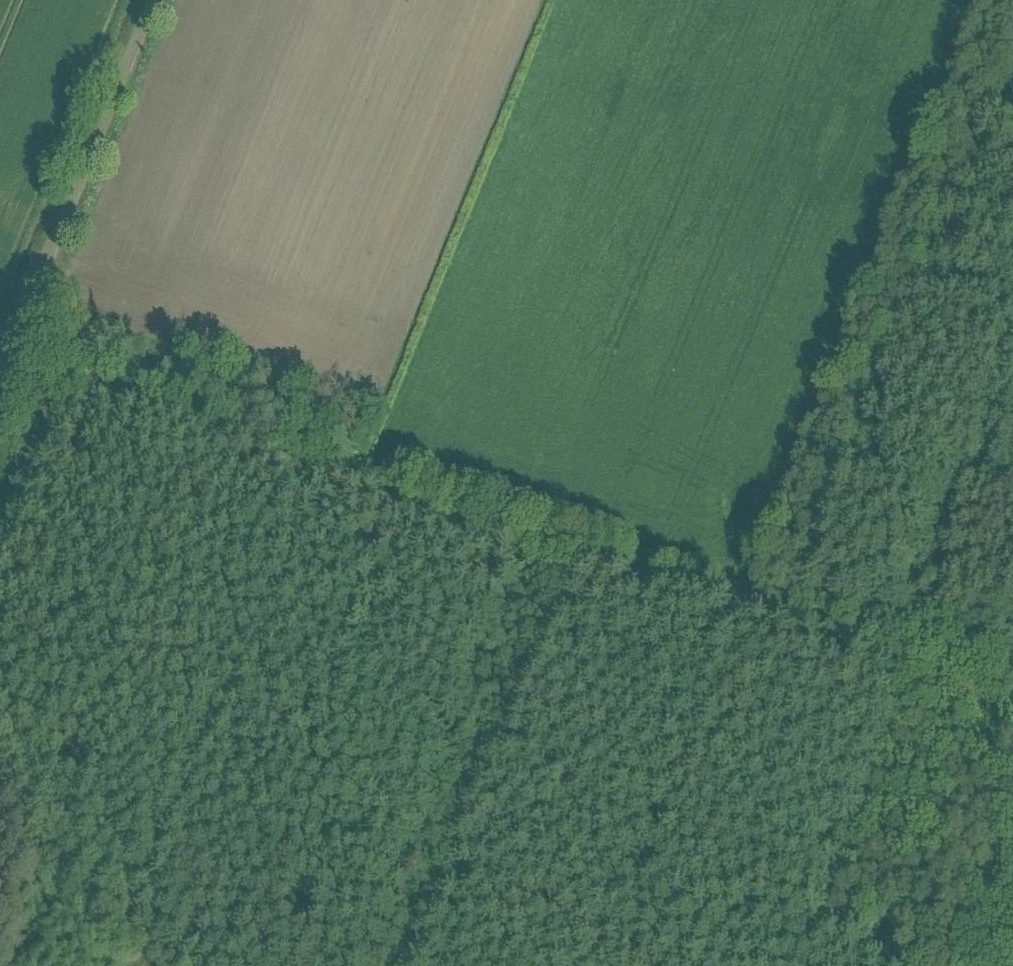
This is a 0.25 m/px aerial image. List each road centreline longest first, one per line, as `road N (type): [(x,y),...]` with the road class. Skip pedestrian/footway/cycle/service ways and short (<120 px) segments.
road 1 (unclassified): [(0,318),(130,0)]

